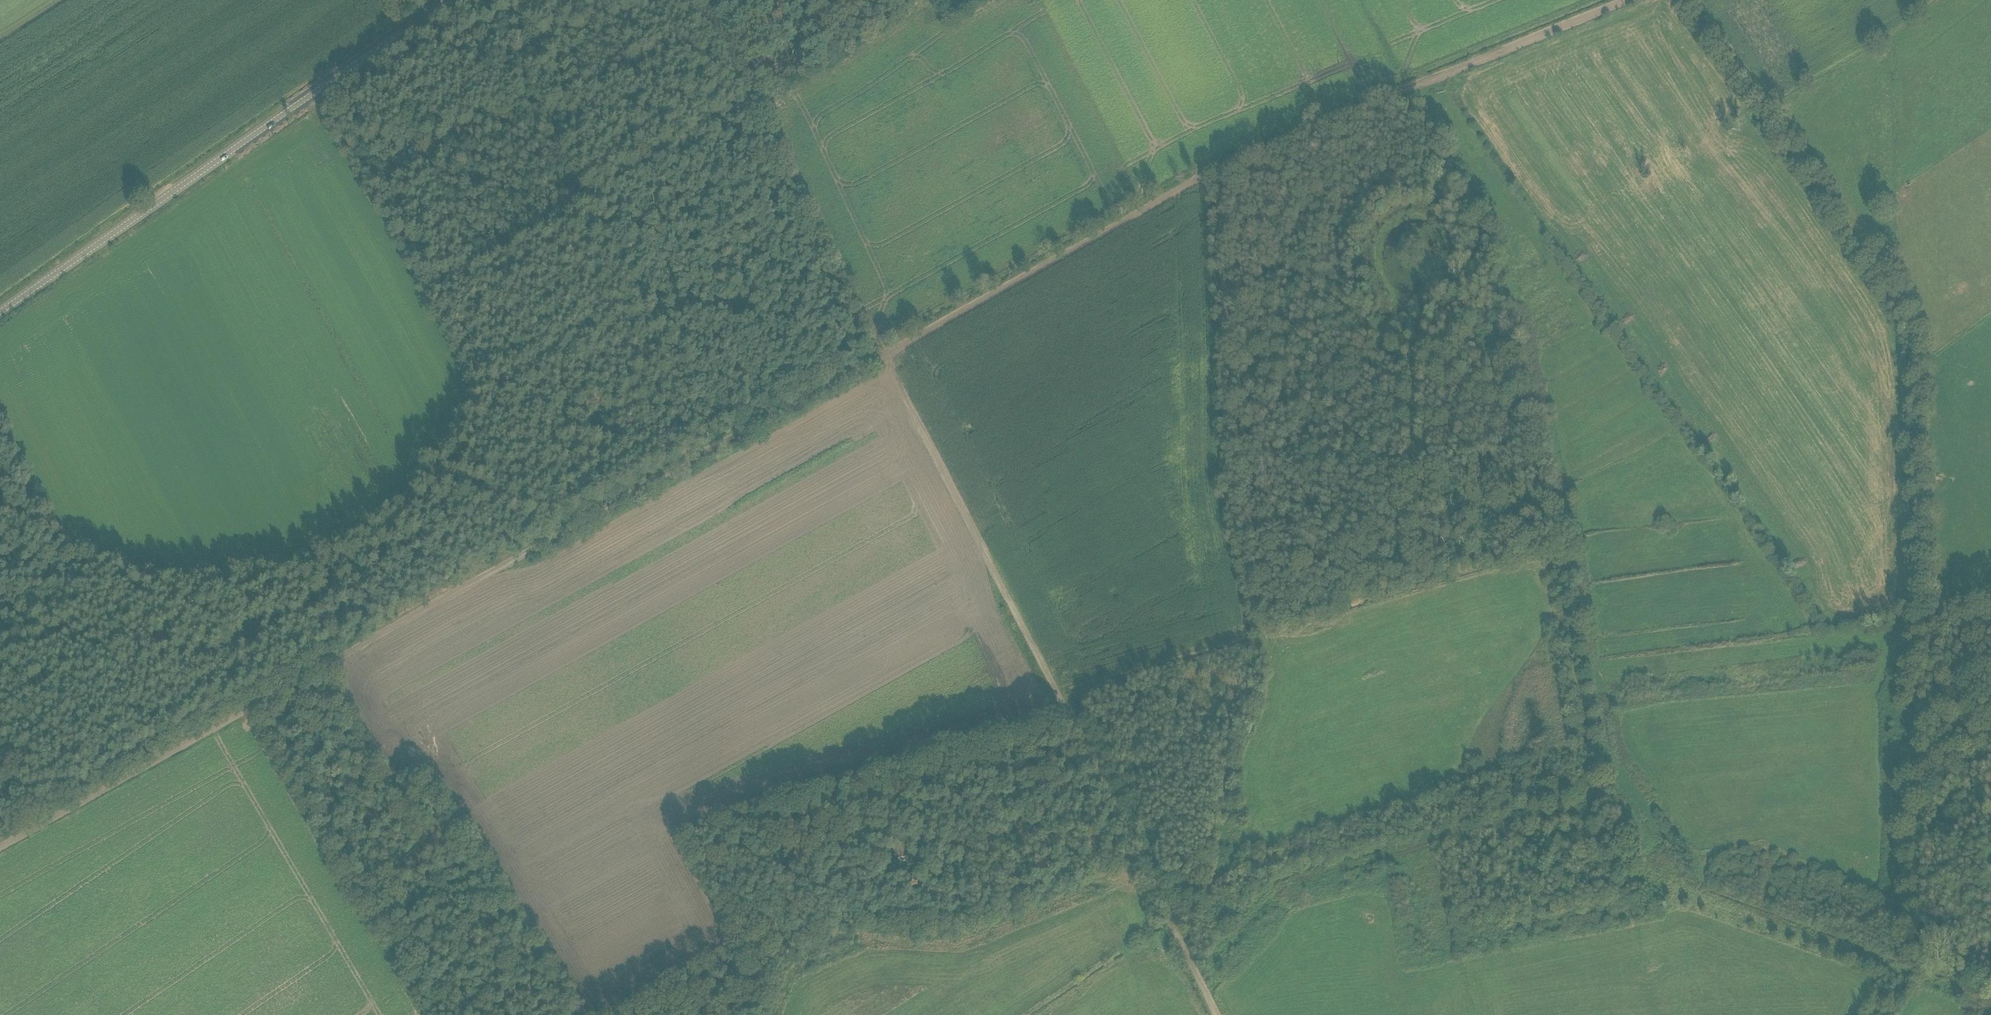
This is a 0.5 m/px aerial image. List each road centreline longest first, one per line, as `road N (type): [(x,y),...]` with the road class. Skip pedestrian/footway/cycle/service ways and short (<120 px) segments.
road 1 (track): [(1888,1014),(1916,970),(1920,942),(1914,336),(1685,0)]
road 2 (track): [(881,357),(0,849)]
road 3 (track): [(1627,0),(1213,172),(881,357)]
road 4 (track): [(881,357),(1217,1014)]
road 5 (tertiary): [(0,312),(447,0)]

